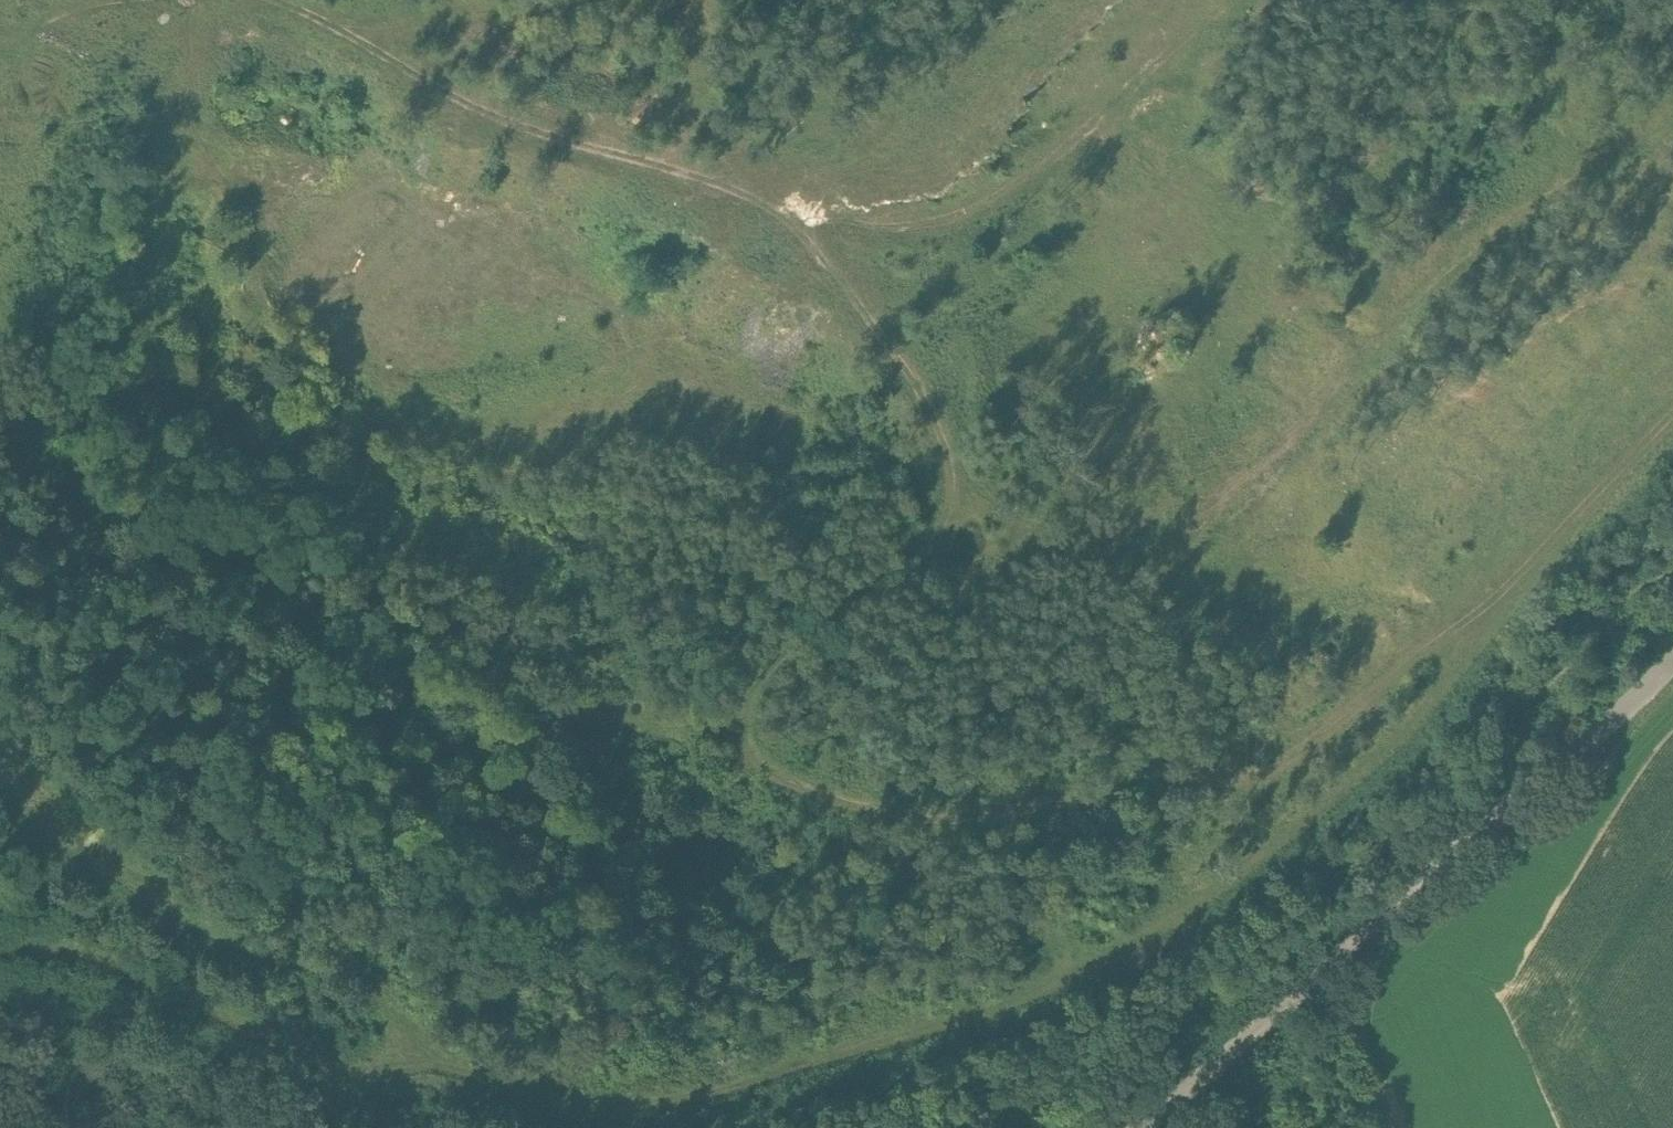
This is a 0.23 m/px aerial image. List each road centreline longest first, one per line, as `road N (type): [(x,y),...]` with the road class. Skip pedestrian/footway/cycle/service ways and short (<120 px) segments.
road 1 (track): [(1672,419),(1555,541),(1275,773),(1226,789),(958,818),(859,807),(728,753),(752,696),(781,657),(926,548),(944,525),(952,484),(947,460),(917,384),(884,332),(773,206),(494,117),(275,0)]
road 2 (tertiary): [(1142,1127),(1672,661)]
road 3 (track): [(1232,0),(1039,170),(976,209),(891,229),(773,206)]
road 4 (track): [(425,1067),(398,1016),(373,995),(322,972),(257,958),(121,899),(64,860)]
road 5 (track): [(728,753),(607,710),(407,601)]
road 6 (track): [(327,26),(642,3)]

